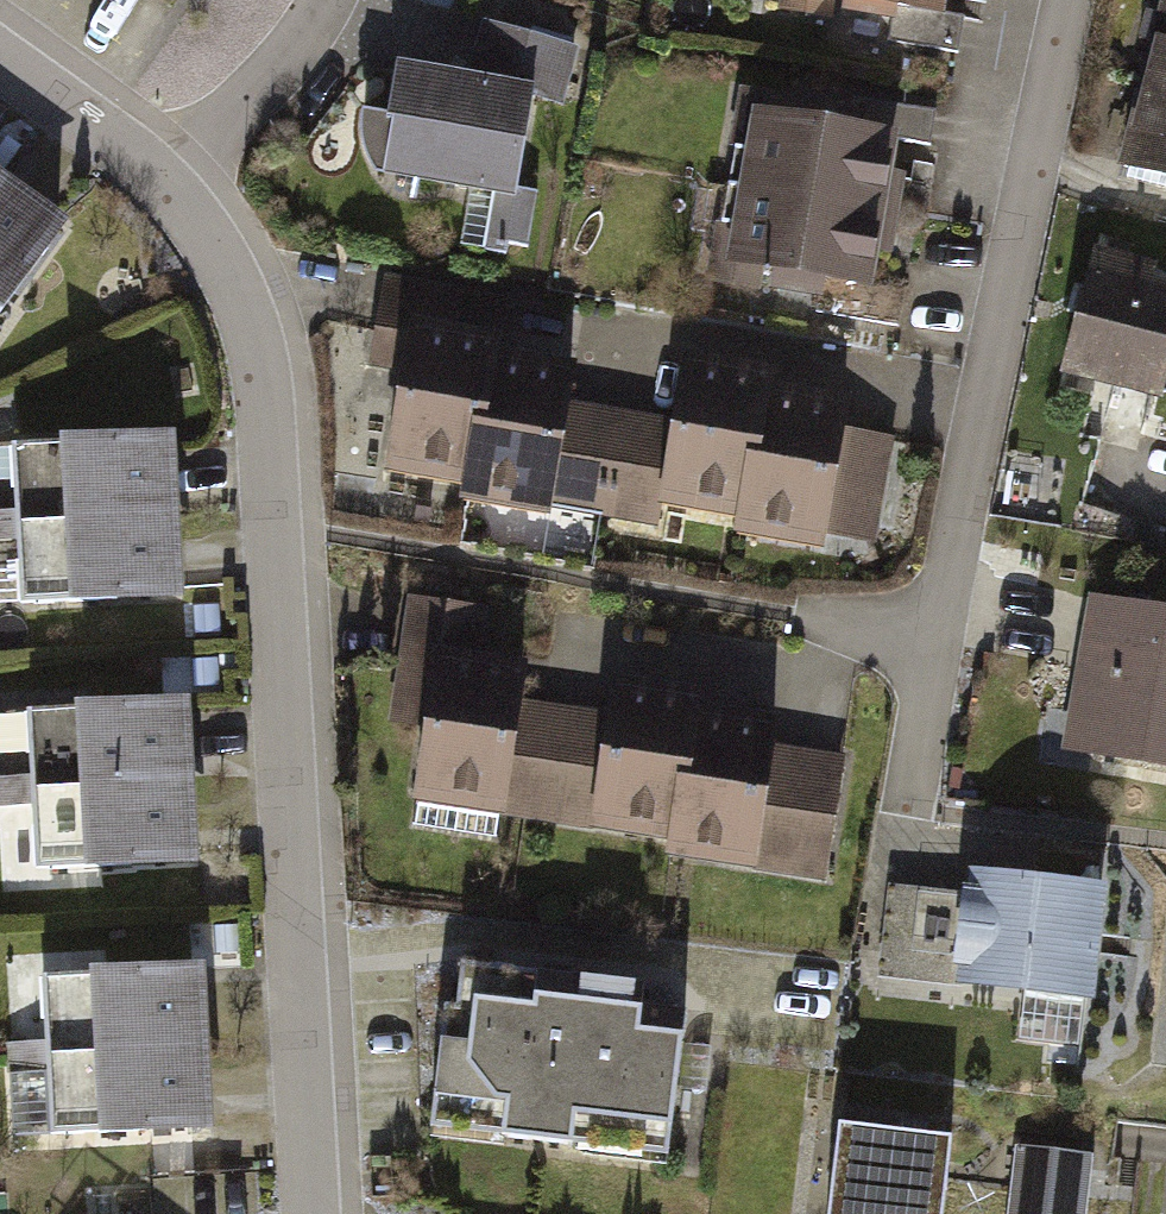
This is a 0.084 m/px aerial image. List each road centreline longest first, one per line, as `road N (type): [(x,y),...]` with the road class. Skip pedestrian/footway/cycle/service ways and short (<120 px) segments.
road 1 (residential): [(162,180),(258,345),(311,1213)]
road 2 (residential): [(1067,0),(984,390),(910,808)]
road 3 (residential): [(307,0),(267,81),(162,180)]
road 4 (residential): [(0,55),(133,149),(162,180)]

